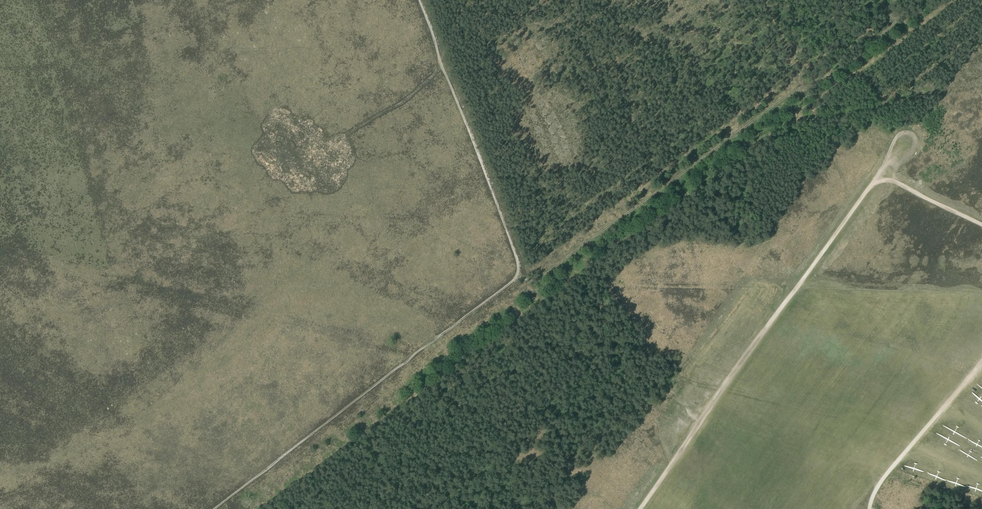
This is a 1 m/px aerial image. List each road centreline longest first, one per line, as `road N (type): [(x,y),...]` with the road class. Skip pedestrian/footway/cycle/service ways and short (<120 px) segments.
road 1 (track): [(214,508),(517,276),(419,0)]
road 2 (track): [(517,276),(544,275),(790,94),(824,83),(859,58),(919,0)]

